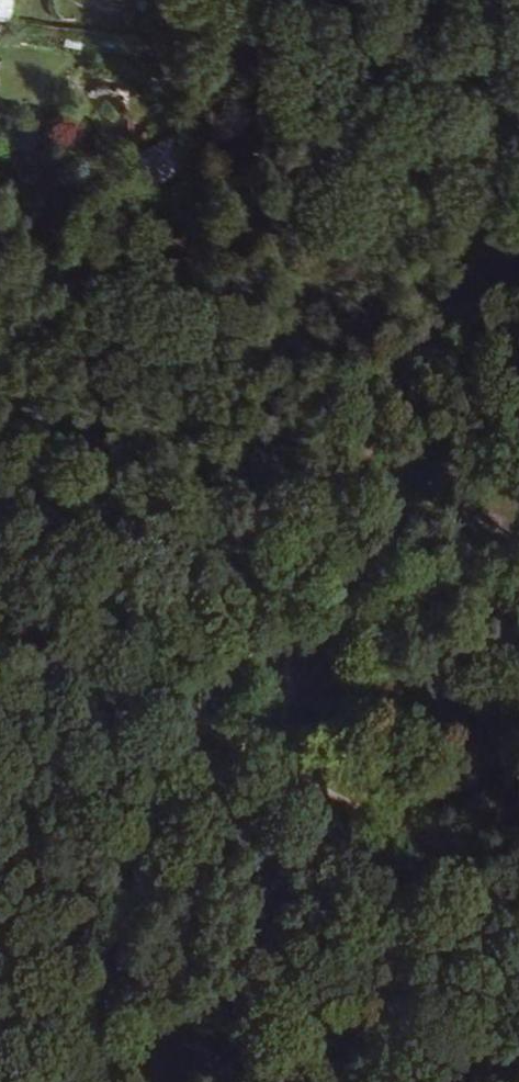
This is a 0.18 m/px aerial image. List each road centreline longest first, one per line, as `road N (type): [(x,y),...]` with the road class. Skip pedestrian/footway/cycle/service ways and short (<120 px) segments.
road 1 (track): [(269,662),(518,104)]

